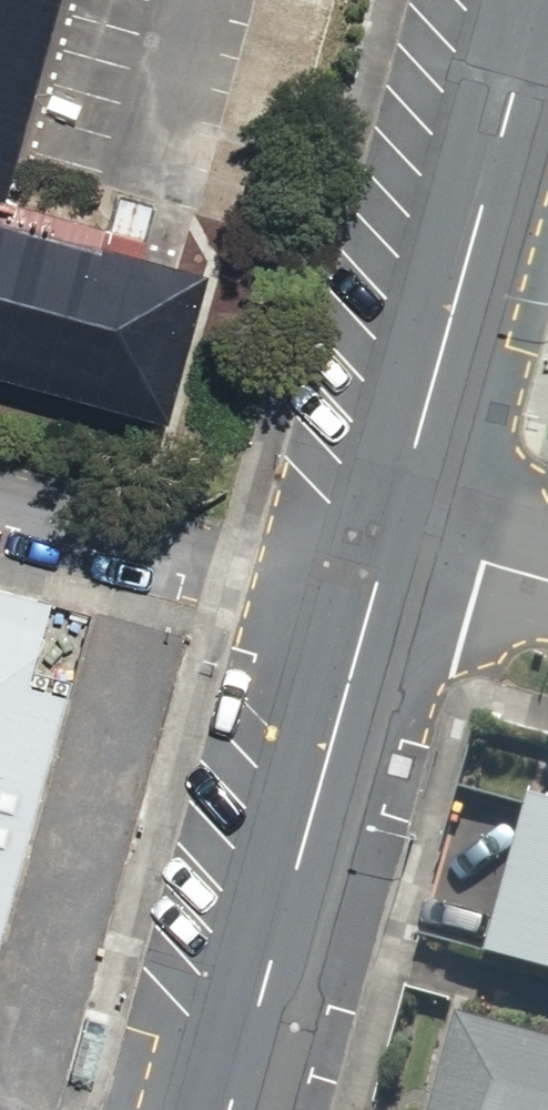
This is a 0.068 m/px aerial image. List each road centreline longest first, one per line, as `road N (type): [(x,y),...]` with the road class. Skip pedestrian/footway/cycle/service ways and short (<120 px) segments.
road 1 (residential): [(385,535),(528,0)]
road 2 (residential): [(226,1109),(363,616)]
road 3 (unclassified): [(363,616),(0,517)]
road 4 (residential): [(547,582),(385,535)]

